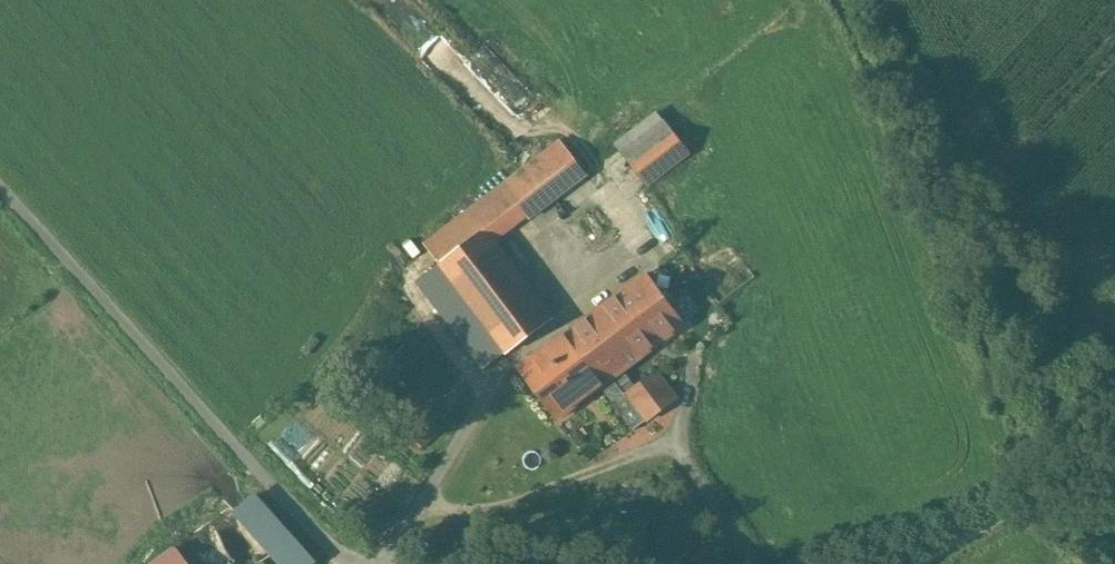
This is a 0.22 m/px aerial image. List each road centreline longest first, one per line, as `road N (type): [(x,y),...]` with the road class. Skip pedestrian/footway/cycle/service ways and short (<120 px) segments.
road 1 (unclassified): [(1114,430),(1079,471),(918,563)]

